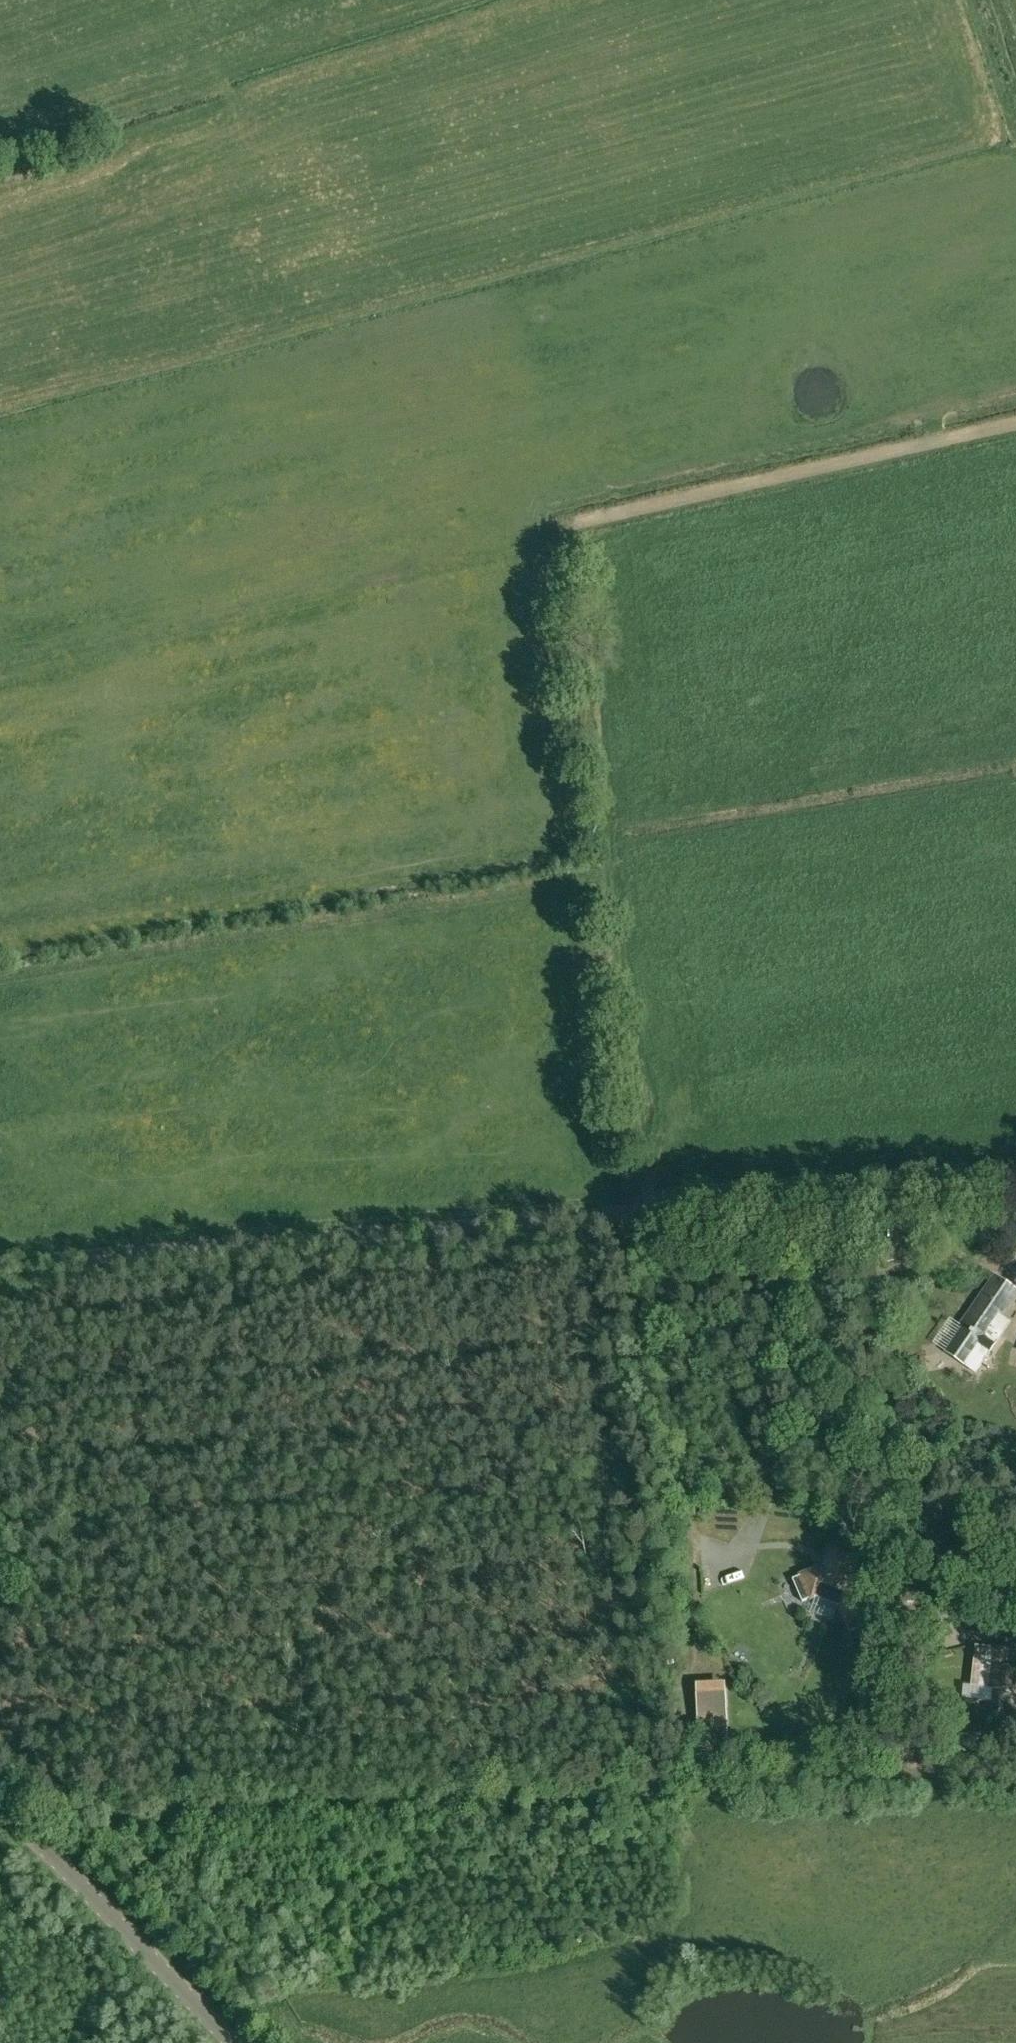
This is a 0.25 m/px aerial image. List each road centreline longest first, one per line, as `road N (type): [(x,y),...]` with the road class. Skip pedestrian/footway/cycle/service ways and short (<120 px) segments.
road 1 (unclassified): [(0,1268),(1015,1186)]
road 2 (track): [(1015,1789),(106,1825),(45,1850)]
road 3 (unclassified): [(230,2042),(0,1804)]

